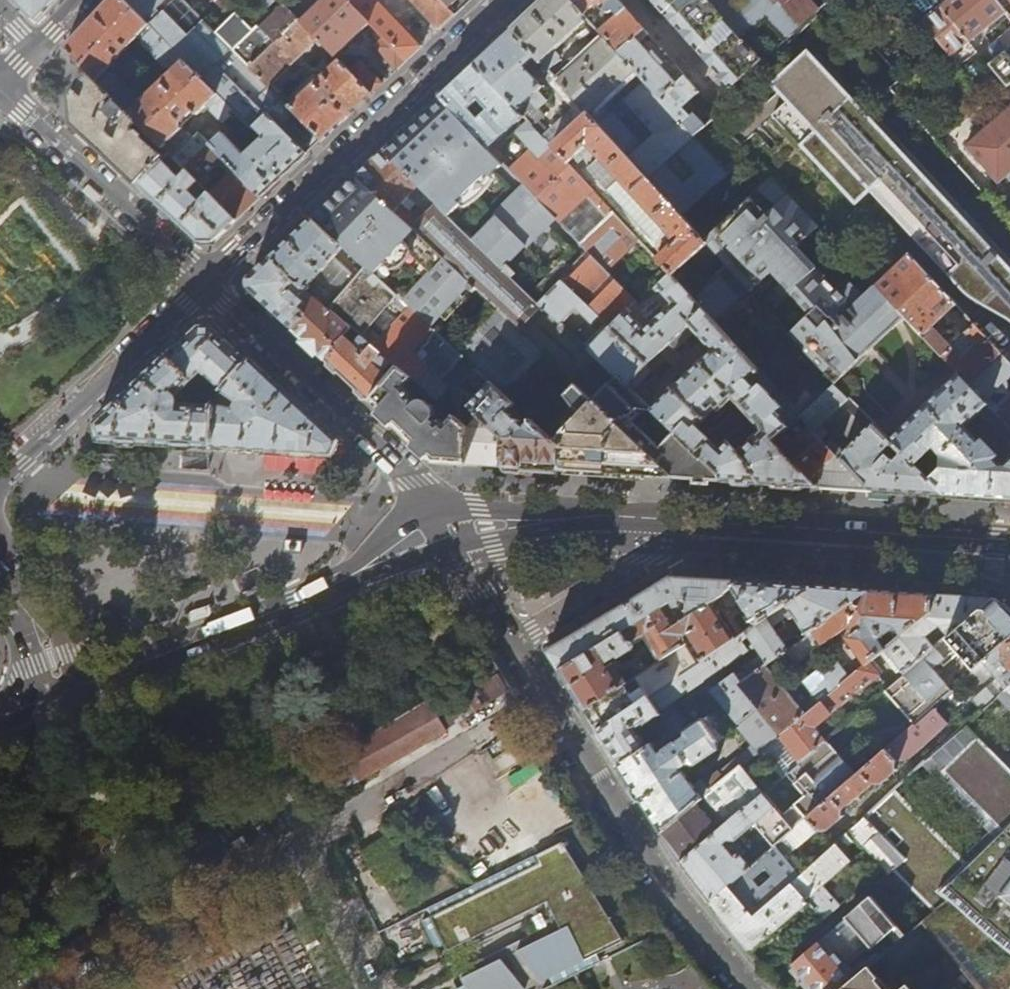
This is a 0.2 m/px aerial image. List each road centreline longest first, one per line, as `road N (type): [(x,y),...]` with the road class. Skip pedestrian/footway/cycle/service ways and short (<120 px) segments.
road 1 (primary): [(1009,550),(541,526),(447,541)]
road 2 (residential): [(447,541),(680,900),(754,988)]
road 3 (residential): [(505,0),(206,285)]
road 4 (primary): [(447,541),(298,608),(64,692)]
road 5 (residential): [(447,541),(417,482),(206,285)]
road 6 (residential): [(206,285),(0,83)]
road 7 (residential): [(206,285),(0,478)]
road 8 (residential): [(0,581),(34,622),(64,692)]

